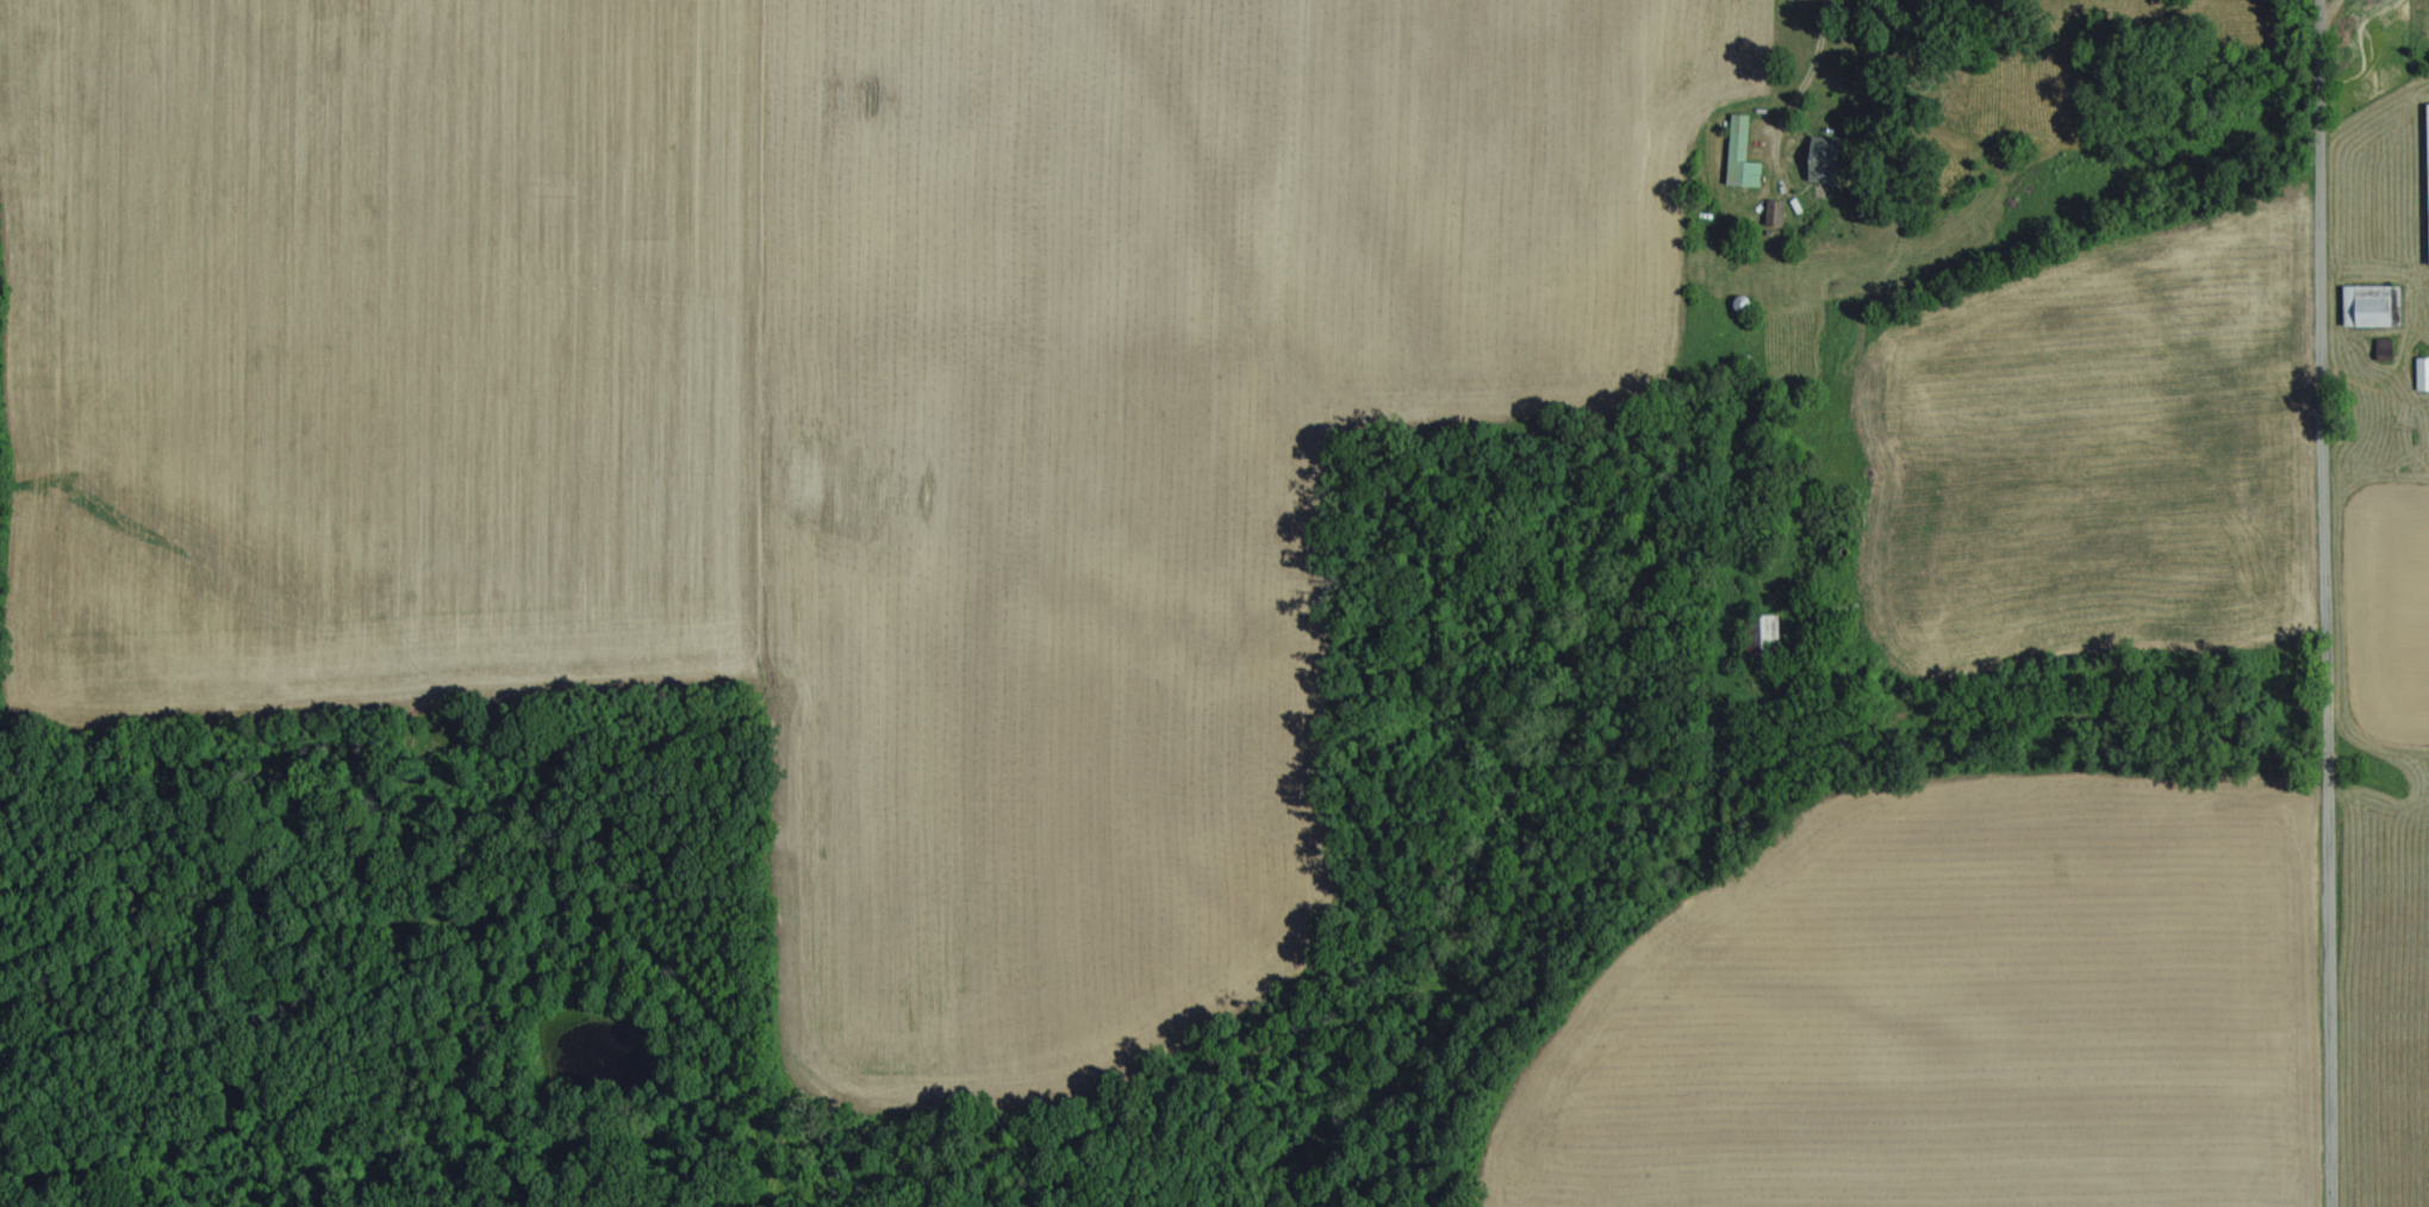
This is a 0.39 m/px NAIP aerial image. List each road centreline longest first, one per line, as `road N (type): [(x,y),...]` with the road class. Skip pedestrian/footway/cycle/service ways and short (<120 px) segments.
road 1 (residential): [(2331,1206),(2323,0)]

